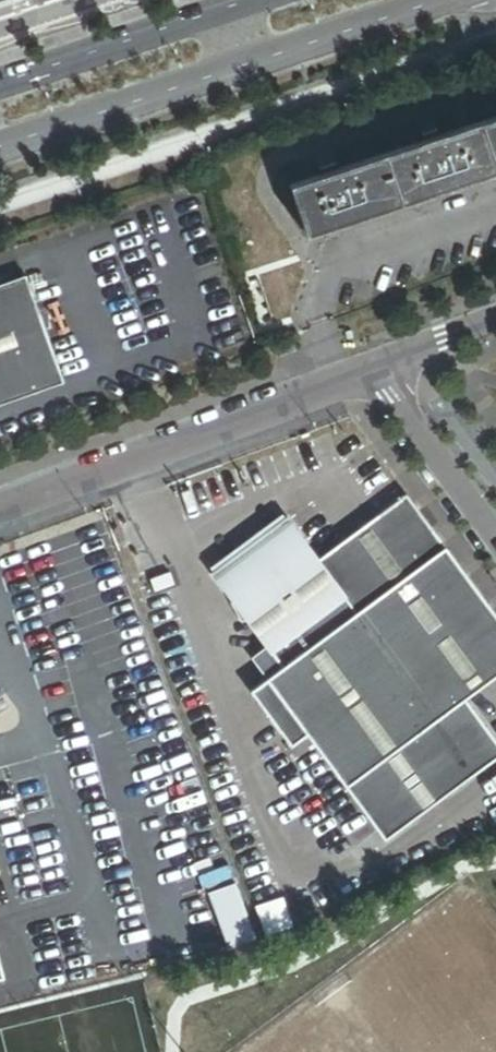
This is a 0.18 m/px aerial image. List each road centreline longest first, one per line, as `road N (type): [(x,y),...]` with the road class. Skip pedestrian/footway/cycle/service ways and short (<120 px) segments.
road 1 (primary): [(0,151),(447,0)]
road 2 (residential): [(0,508),(378,371)]
road 3 (primary): [(259,0),(0,82)]
road 4 (unclassified): [(378,371),(495,534)]
road 5 (residential): [(378,371),(495,325)]

